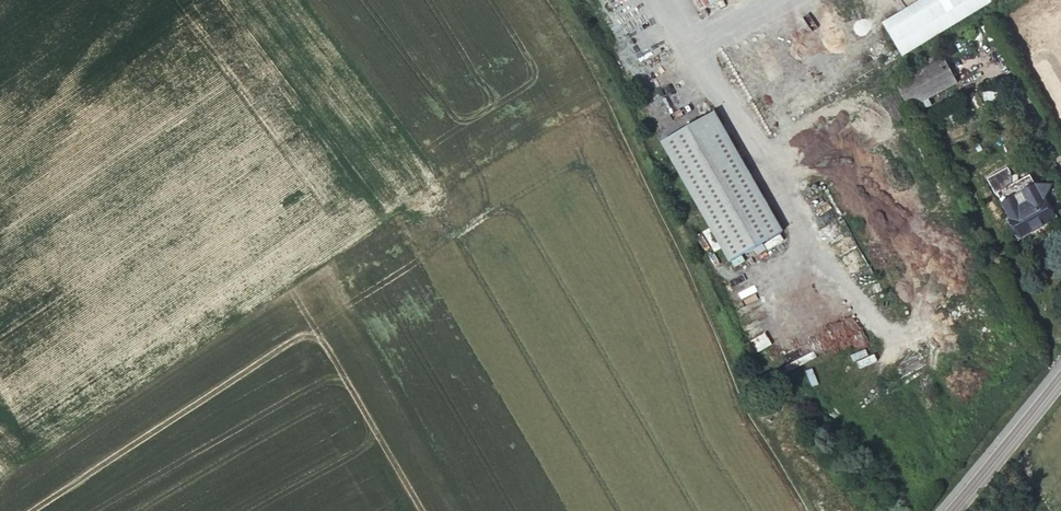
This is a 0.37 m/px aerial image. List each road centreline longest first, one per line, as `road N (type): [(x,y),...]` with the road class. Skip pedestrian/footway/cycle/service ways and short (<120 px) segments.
road 1 (secondary): [(1060,380),(954,510)]

